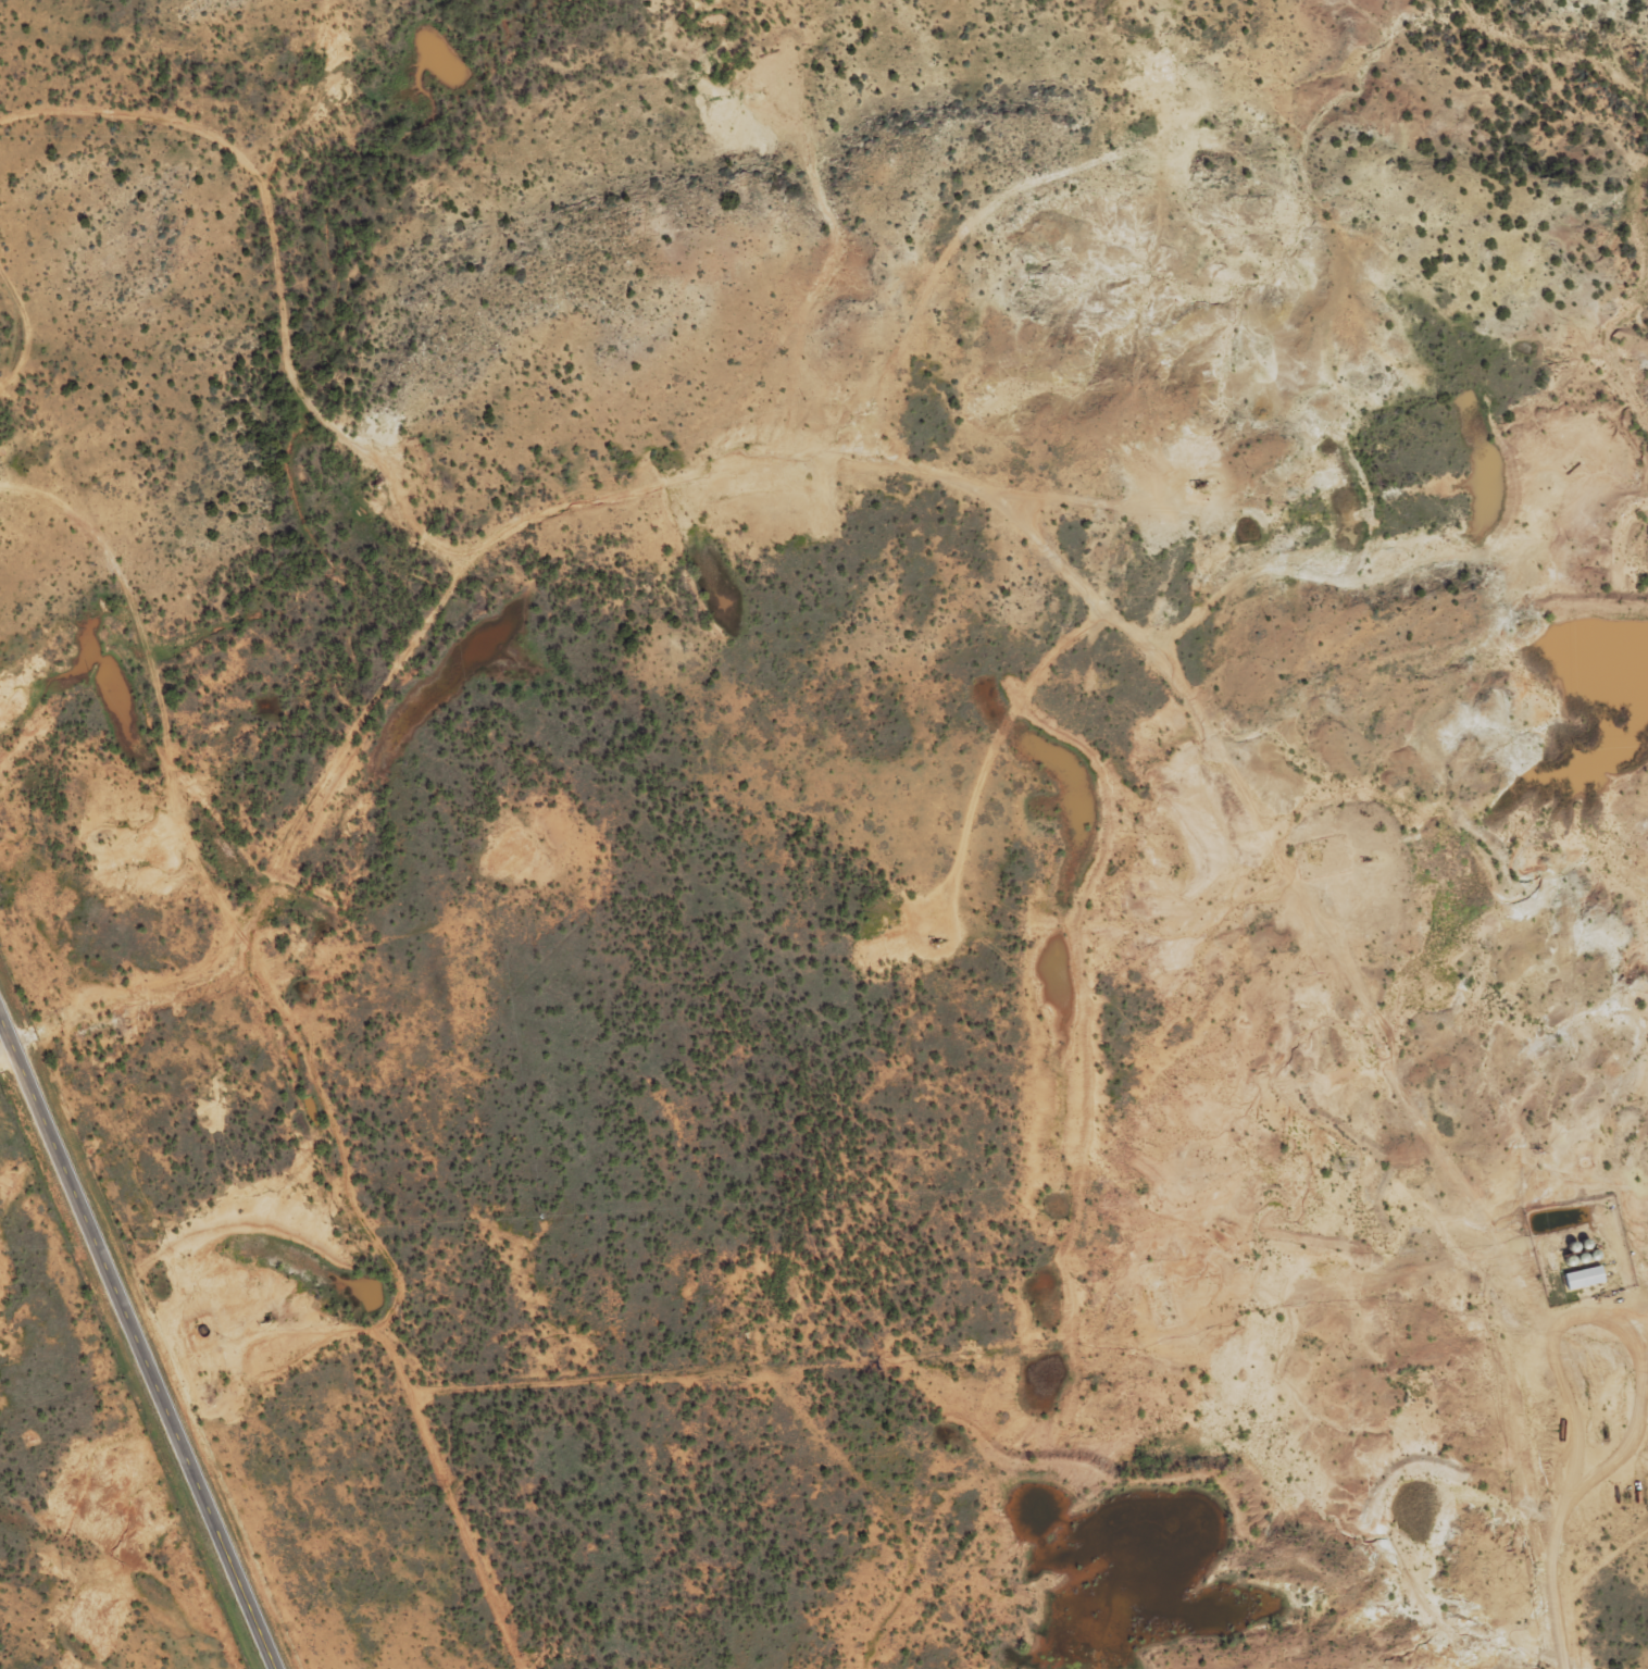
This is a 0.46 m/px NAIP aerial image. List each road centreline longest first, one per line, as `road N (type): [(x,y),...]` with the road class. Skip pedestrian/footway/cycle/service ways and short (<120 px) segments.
road 1 (secondary): [(0,1004),(279,1668)]

